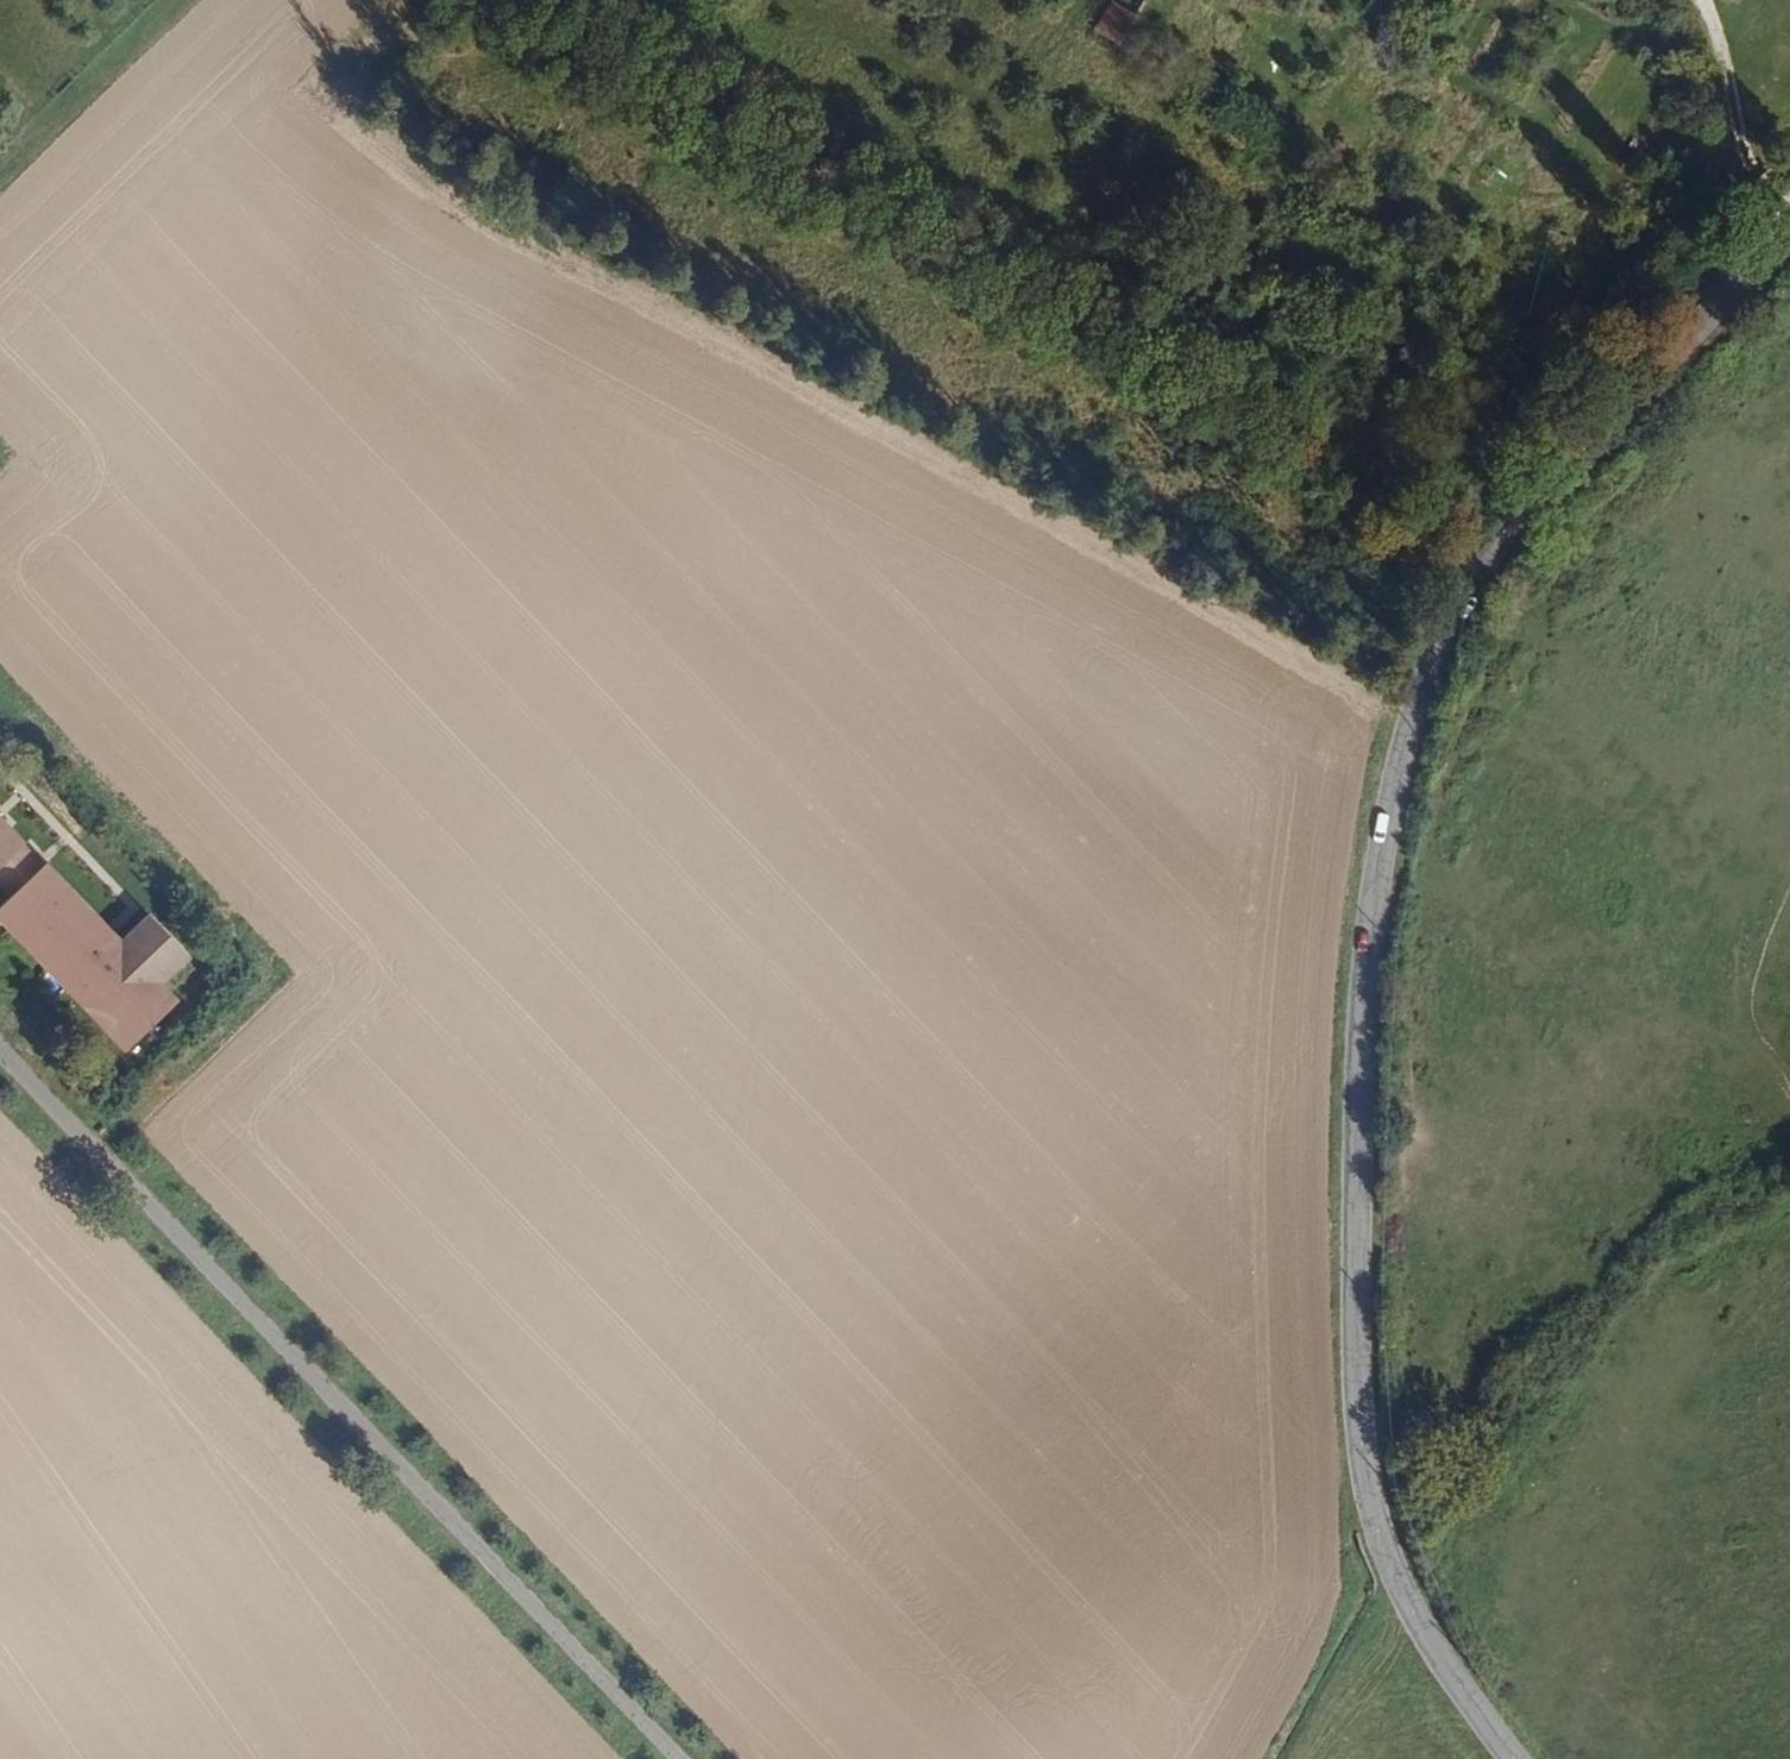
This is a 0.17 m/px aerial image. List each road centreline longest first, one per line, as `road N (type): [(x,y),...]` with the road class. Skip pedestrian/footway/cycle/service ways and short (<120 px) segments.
road 1 (unclassified): [(1789,222),(1516,520),(1456,608),(1428,676),(1371,927),(1355,1323),(1372,1505),(1433,1644),(1516,1758)]
road 2 (unclassified): [(0,1051),(679,1758)]

